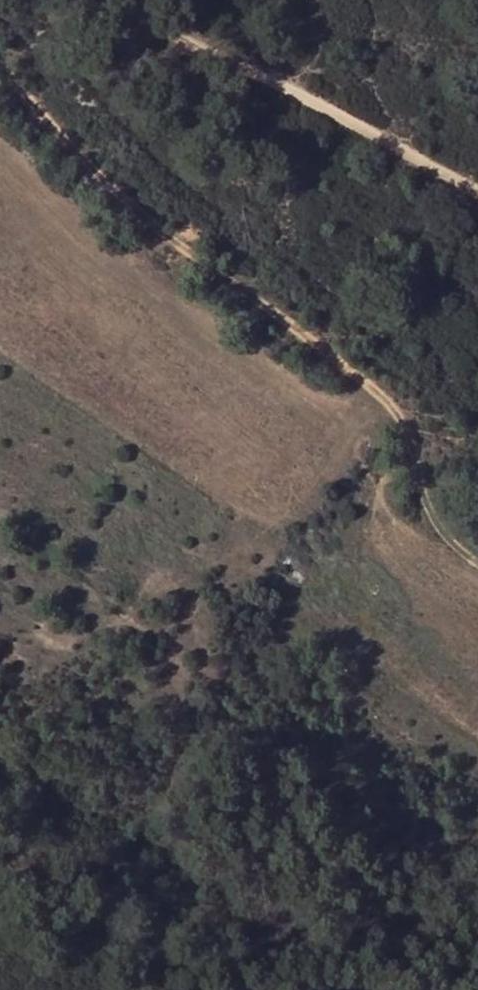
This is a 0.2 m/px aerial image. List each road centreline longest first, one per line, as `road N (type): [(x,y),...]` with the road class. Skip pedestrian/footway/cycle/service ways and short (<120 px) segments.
road 1 (track): [(0,64),(127,197),(339,338),(404,466),(477,524)]
road 2 (track): [(477,189),(228,52),(161,0)]

